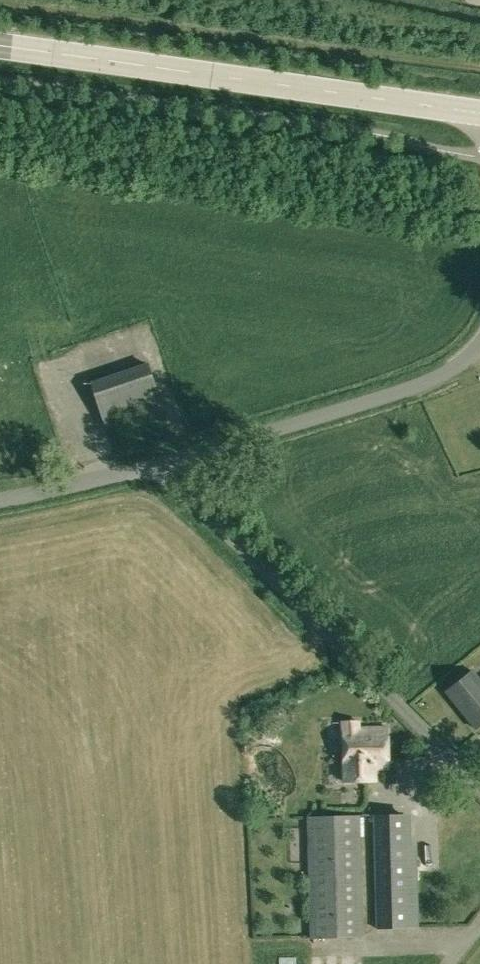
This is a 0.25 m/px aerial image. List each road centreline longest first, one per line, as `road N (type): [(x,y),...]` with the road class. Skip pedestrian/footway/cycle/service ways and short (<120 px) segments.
road 1 (secondary): [(0,47),(479,113)]
road 2 (unclassified): [(479,788),(159,464)]
road 3 (unclassified): [(159,464),(427,383),(479,343)]
road 4 (unclassified): [(0,501),(159,464)]

